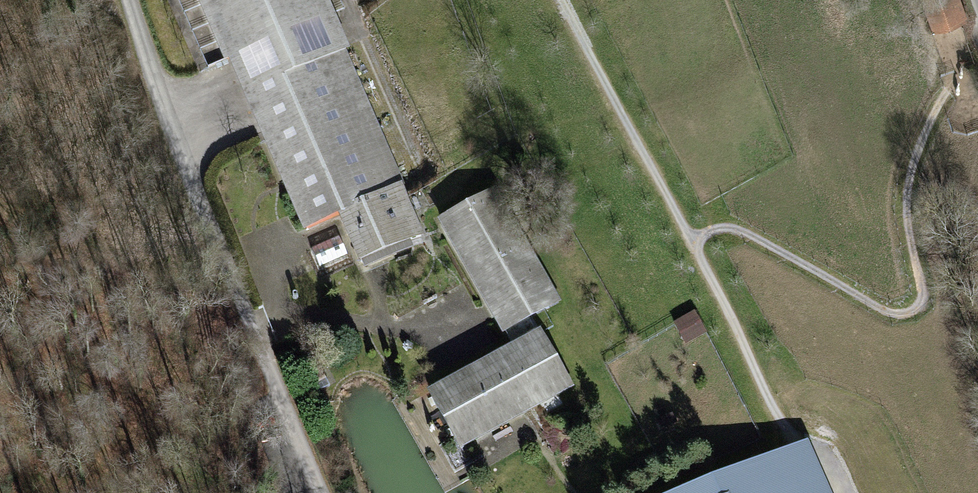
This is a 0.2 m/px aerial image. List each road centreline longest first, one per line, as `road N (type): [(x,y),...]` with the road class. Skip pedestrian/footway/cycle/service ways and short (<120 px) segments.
road 1 (track): [(563,0),(747,340),(793,445),(822,435),(847,492)]
road 2 (track): [(692,239),(736,229),(885,312),(918,309),(923,293),(905,205),(912,156),(958,79)]
road 3 (unclassified): [(201,157),(330,492)]
road 4 (track): [(144,0),(201,157)]

